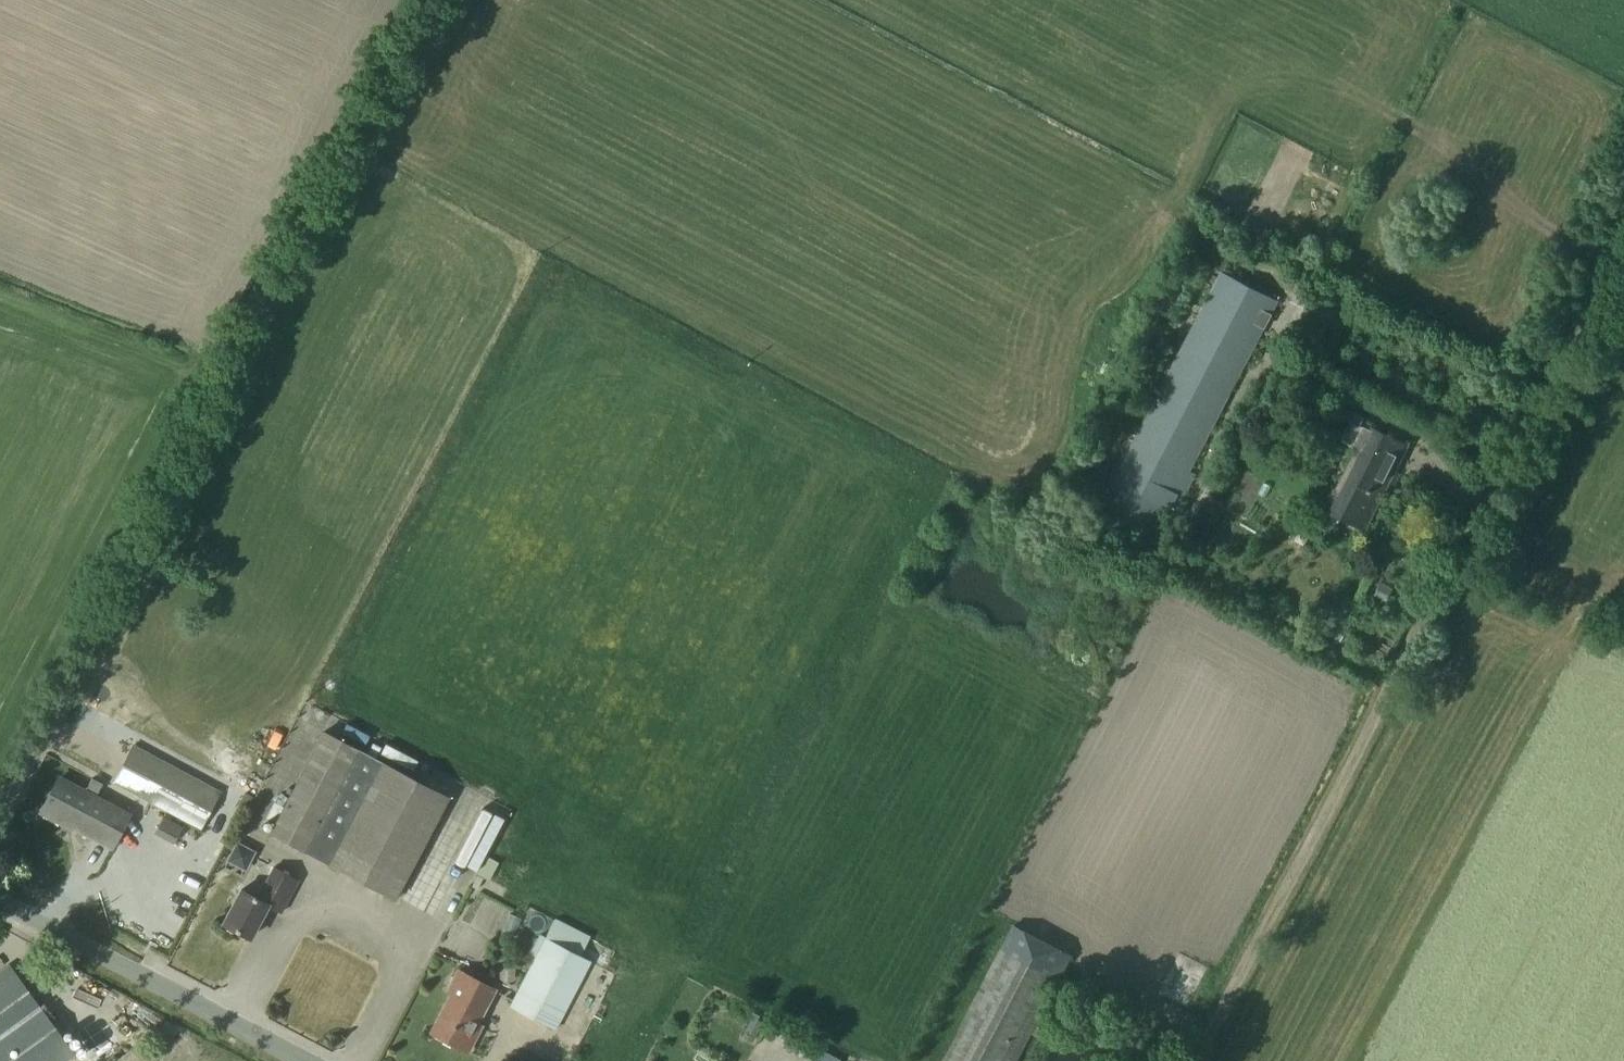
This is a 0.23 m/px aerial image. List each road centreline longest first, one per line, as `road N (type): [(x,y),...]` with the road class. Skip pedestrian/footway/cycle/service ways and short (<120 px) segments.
road 1 (track): [(1623,238),(1192,1060)]
road 2 (unclassified): [(302,1060),(0,901)]

